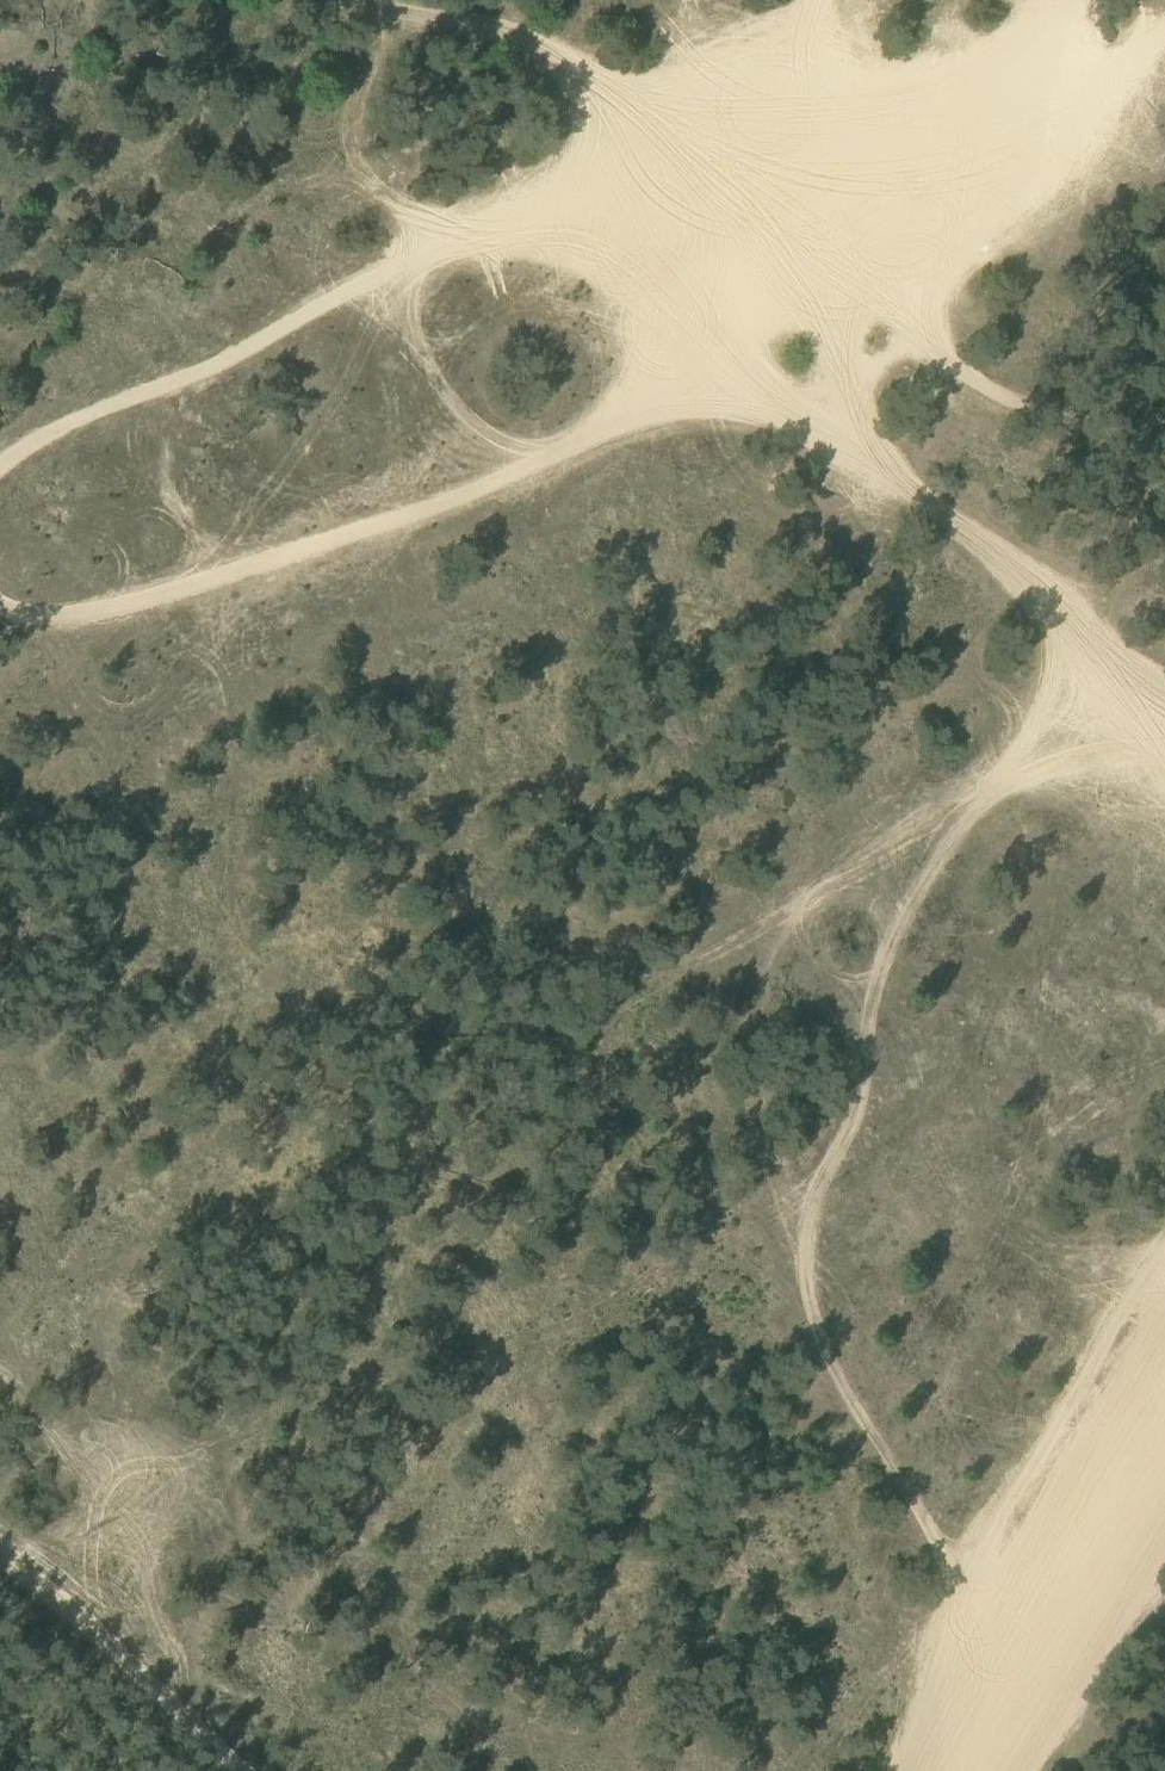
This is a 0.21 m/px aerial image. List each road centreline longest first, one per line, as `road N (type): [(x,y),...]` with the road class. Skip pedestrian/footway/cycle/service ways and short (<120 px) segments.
road 1 (track): [(1164,1407),(933,1770)]
road 2 (track): [(0,1584),(257,1770)]

